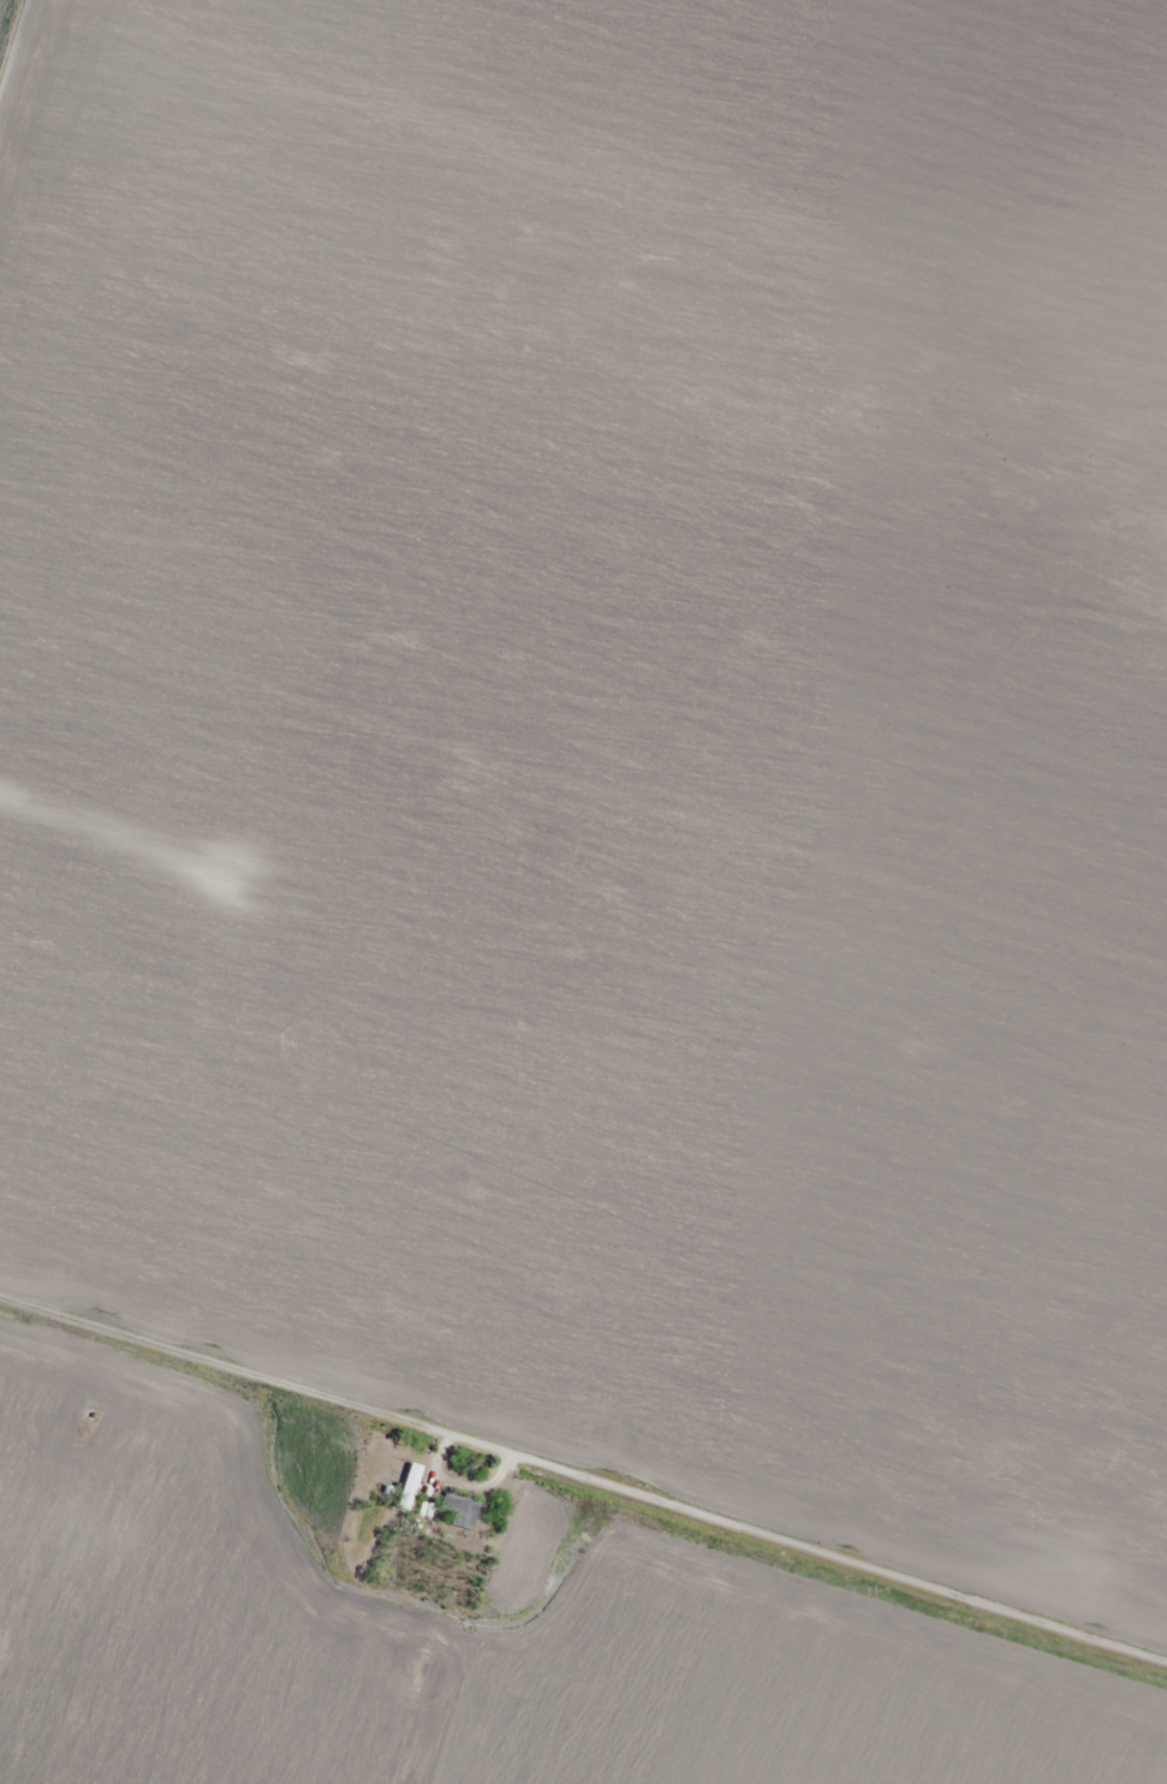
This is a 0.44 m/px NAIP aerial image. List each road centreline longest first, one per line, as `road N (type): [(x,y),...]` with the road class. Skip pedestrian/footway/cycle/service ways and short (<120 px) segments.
road 1 (residential): [(1166,1654),(0,1294)]

